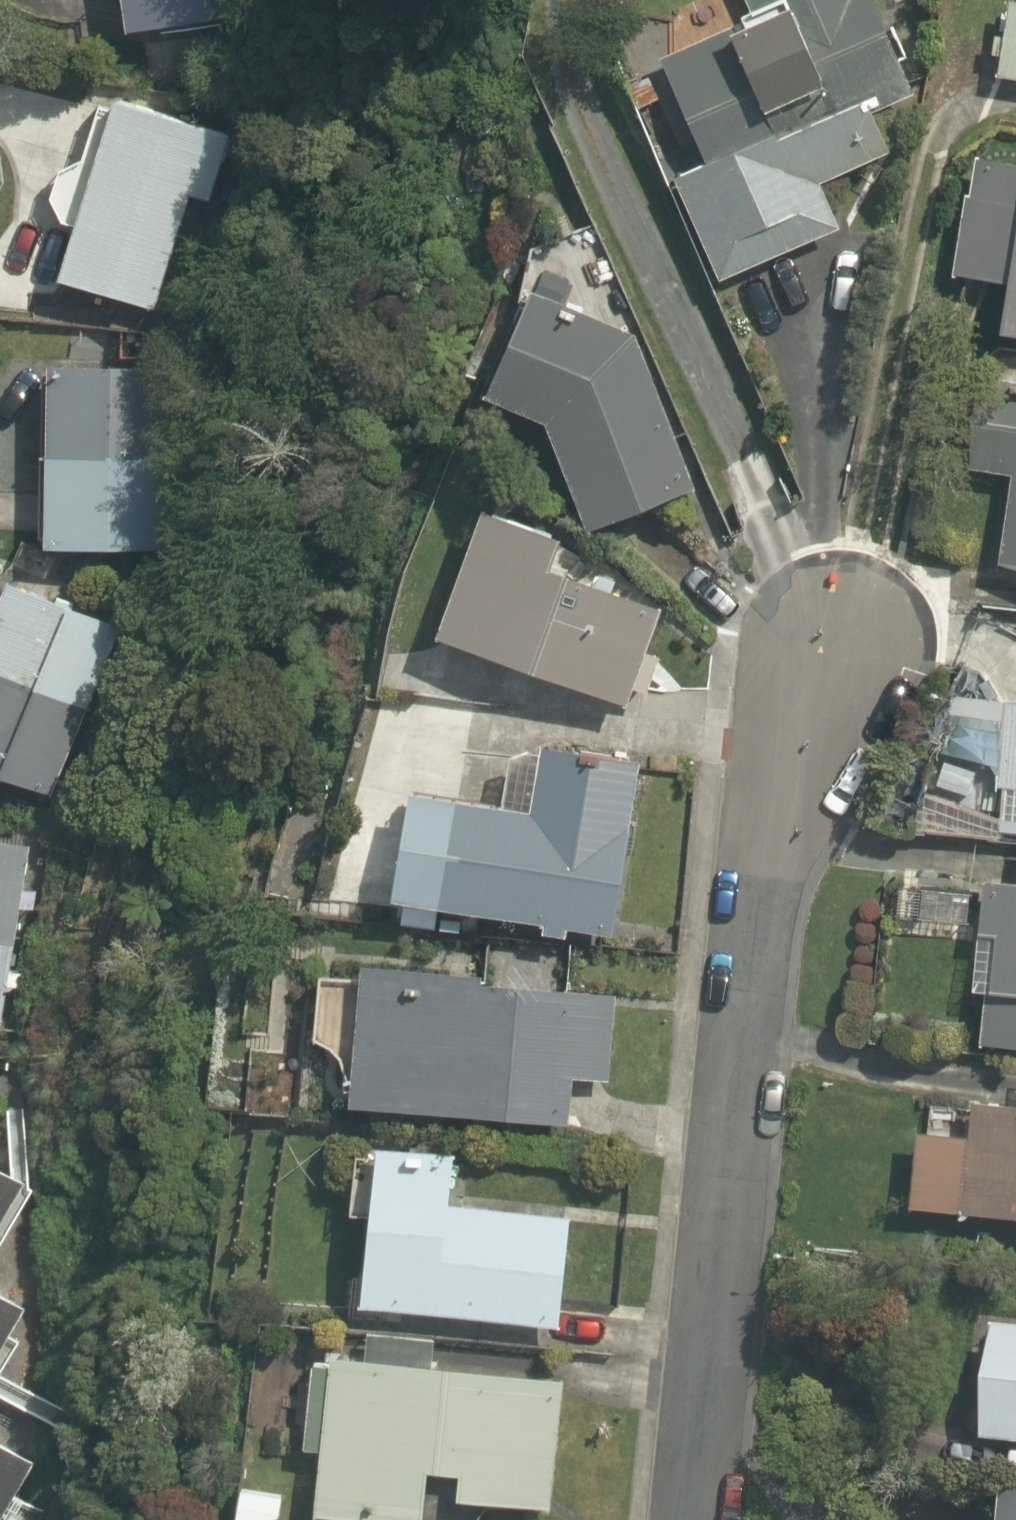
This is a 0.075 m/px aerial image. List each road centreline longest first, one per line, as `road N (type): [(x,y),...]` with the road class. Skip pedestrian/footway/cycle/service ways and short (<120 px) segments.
road 1 (residential): [(689,1519),(799,667)]

